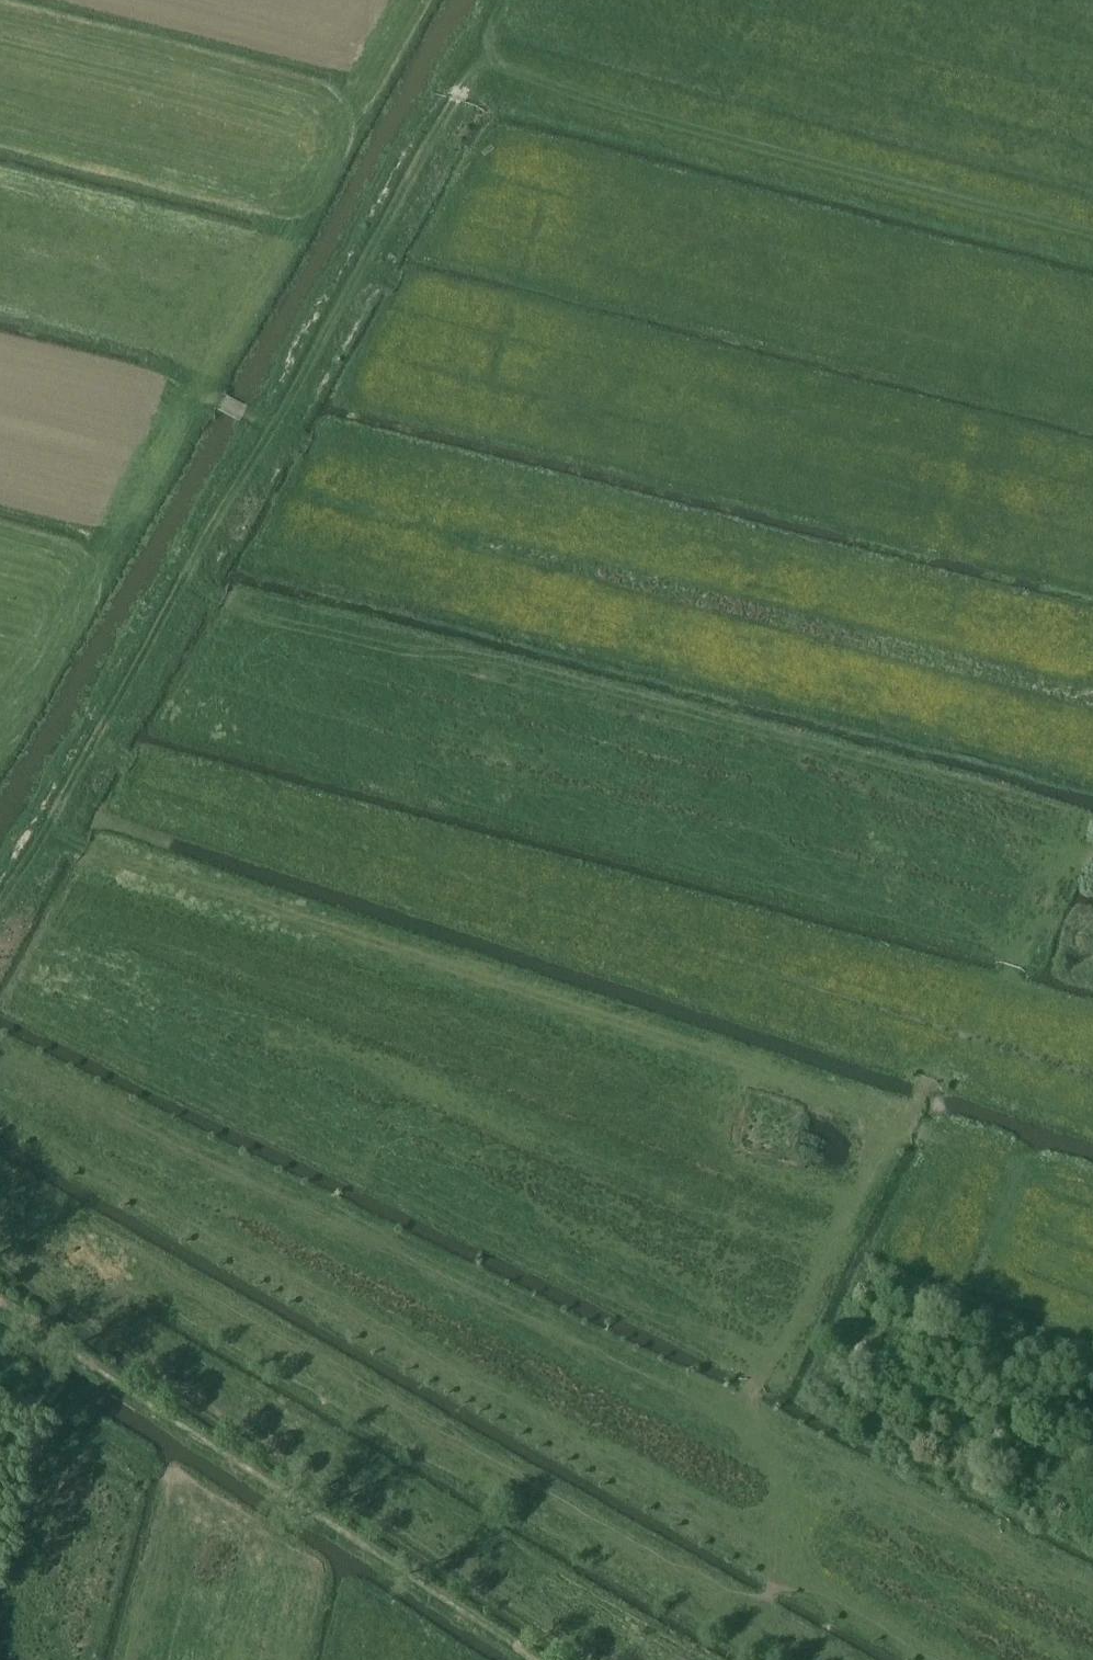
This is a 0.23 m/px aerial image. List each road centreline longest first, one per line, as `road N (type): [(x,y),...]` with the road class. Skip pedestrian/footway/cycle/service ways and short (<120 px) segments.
road 1 (track): [(0,898),(461,73),(1092,238)]
road 2 (track): [(414,0),(64,627)]
road 3 (track): [(0,371),(194,393),(351,468)]
road 4 (track): [(180,1482),(0,1368)]

